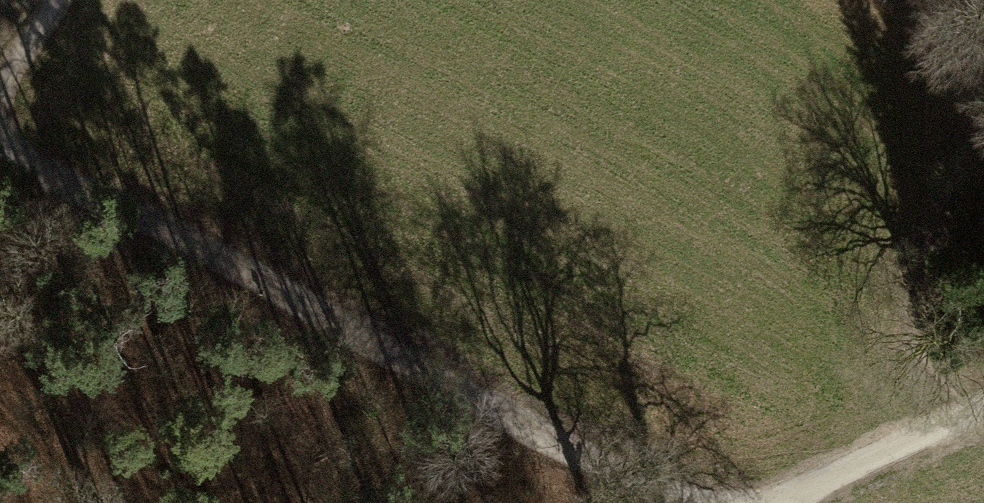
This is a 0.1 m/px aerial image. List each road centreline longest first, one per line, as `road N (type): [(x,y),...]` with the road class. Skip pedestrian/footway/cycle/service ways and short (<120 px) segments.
road 1 (track): [(0,142),(651,489),(700,502)]
road 2 (track): [(983,403),(785,502)]

